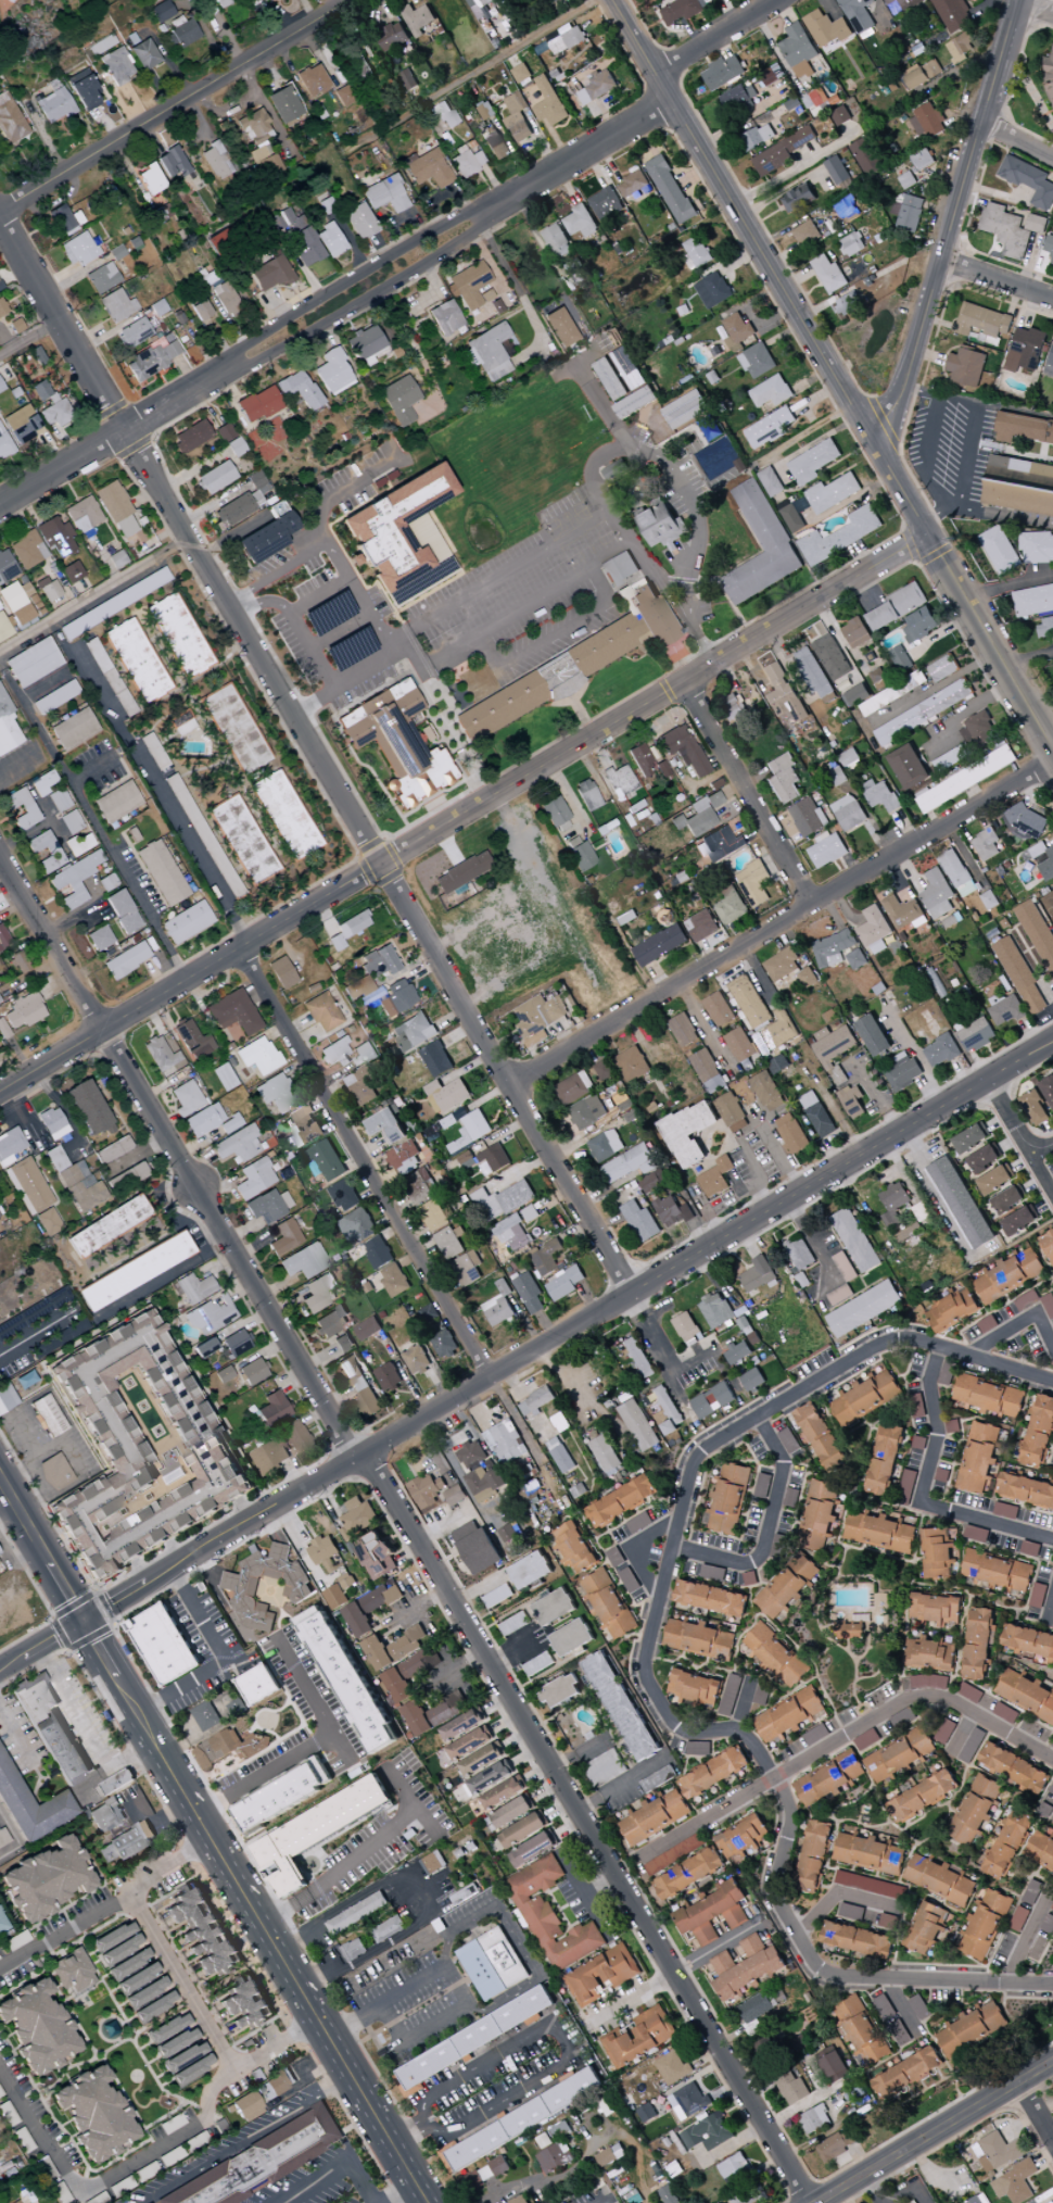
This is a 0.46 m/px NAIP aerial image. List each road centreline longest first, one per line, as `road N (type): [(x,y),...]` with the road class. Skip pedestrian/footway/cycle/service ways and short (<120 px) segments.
road 1 (residential): [(0,221),(633,1293)]
road 2 (residential): [(1052,1383),(913,1340),(891,1344),(705,1453),(649,1665),(675,1724),(692,1734),(731,1732),(753,1741),(778,1778),(794,1816),(781,1878),(784,1910),(820,1968),(857,1978),(1052,1985)]
road 3 (residential): [(366,1453),(812,2202)]
road 4 (tertiary): [(0,1481),(427,2202)]
road 5 (tertiary): [(658,72),(1052,744)]
road 6 (residential): [(633,1293),(0,1671)]
road 7 (residential): [(0,857),(356,1460)]
road 8 (residential): [(381,867),(931,536)]
road 9 (residential): [(125,433),(676,104)]
road 10 (residential): [(512,1090),(1052,766)]
road 11 (residential): [(244,949),(490,1376)]
road 12 (residential): [(633,1293),(1052,1040)]
road 13 (residential): [(636,1859),(917,1699),(948,1700),(1052,1759)]
road 14 (tertiary): [(1017,0),(881,454)]
road 15 (residential): [(381,867),(0,1092)]
road 16 (residential): [(0,213),(357,0)]
road 17 (residential): [(943,1348),(933,1379),(938,1424),(926,1505),(1052,1540)]
road 18 (residential): [(684,684),(815,907)]
road 19 (residential): [(676,1549),(746,1564),(760,1559),(783,1477),(783,1456),(763,1418)]
road 20 (tertiary): [(1019,2081),(817,2202)]
road 21 (residential): [(0,649),(190,540)]
road 22 (residential): [(125,433),(0,508)]
road 23 (residential): [(658,72),(777,0)]
road 24 (residential): [(989,1079),(1052,1189)]
road 25 (residential): [(938,259),(1052,299)]

